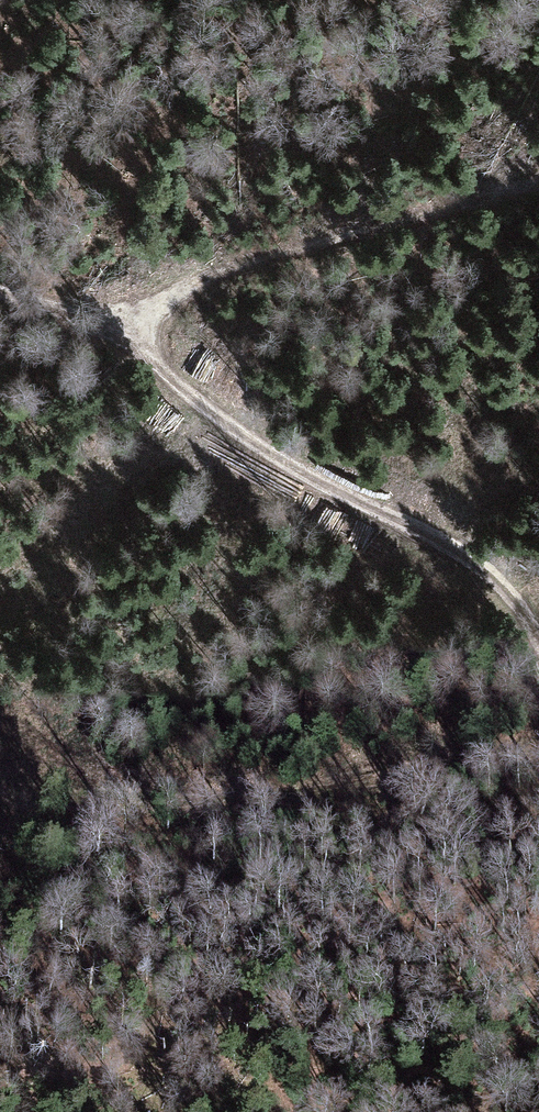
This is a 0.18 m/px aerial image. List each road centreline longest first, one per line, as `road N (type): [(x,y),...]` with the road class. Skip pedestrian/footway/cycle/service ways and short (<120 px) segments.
road 1 (track): [(0,287),(152,325),(159,361),(213,416),(495,573),(524,603),(538,635)]
road 2 (track): [(538,737),(454,766),(363,780),(248,786),(0,774)]
road 3 (track): [(152,325),(185,283),(538,175)]

